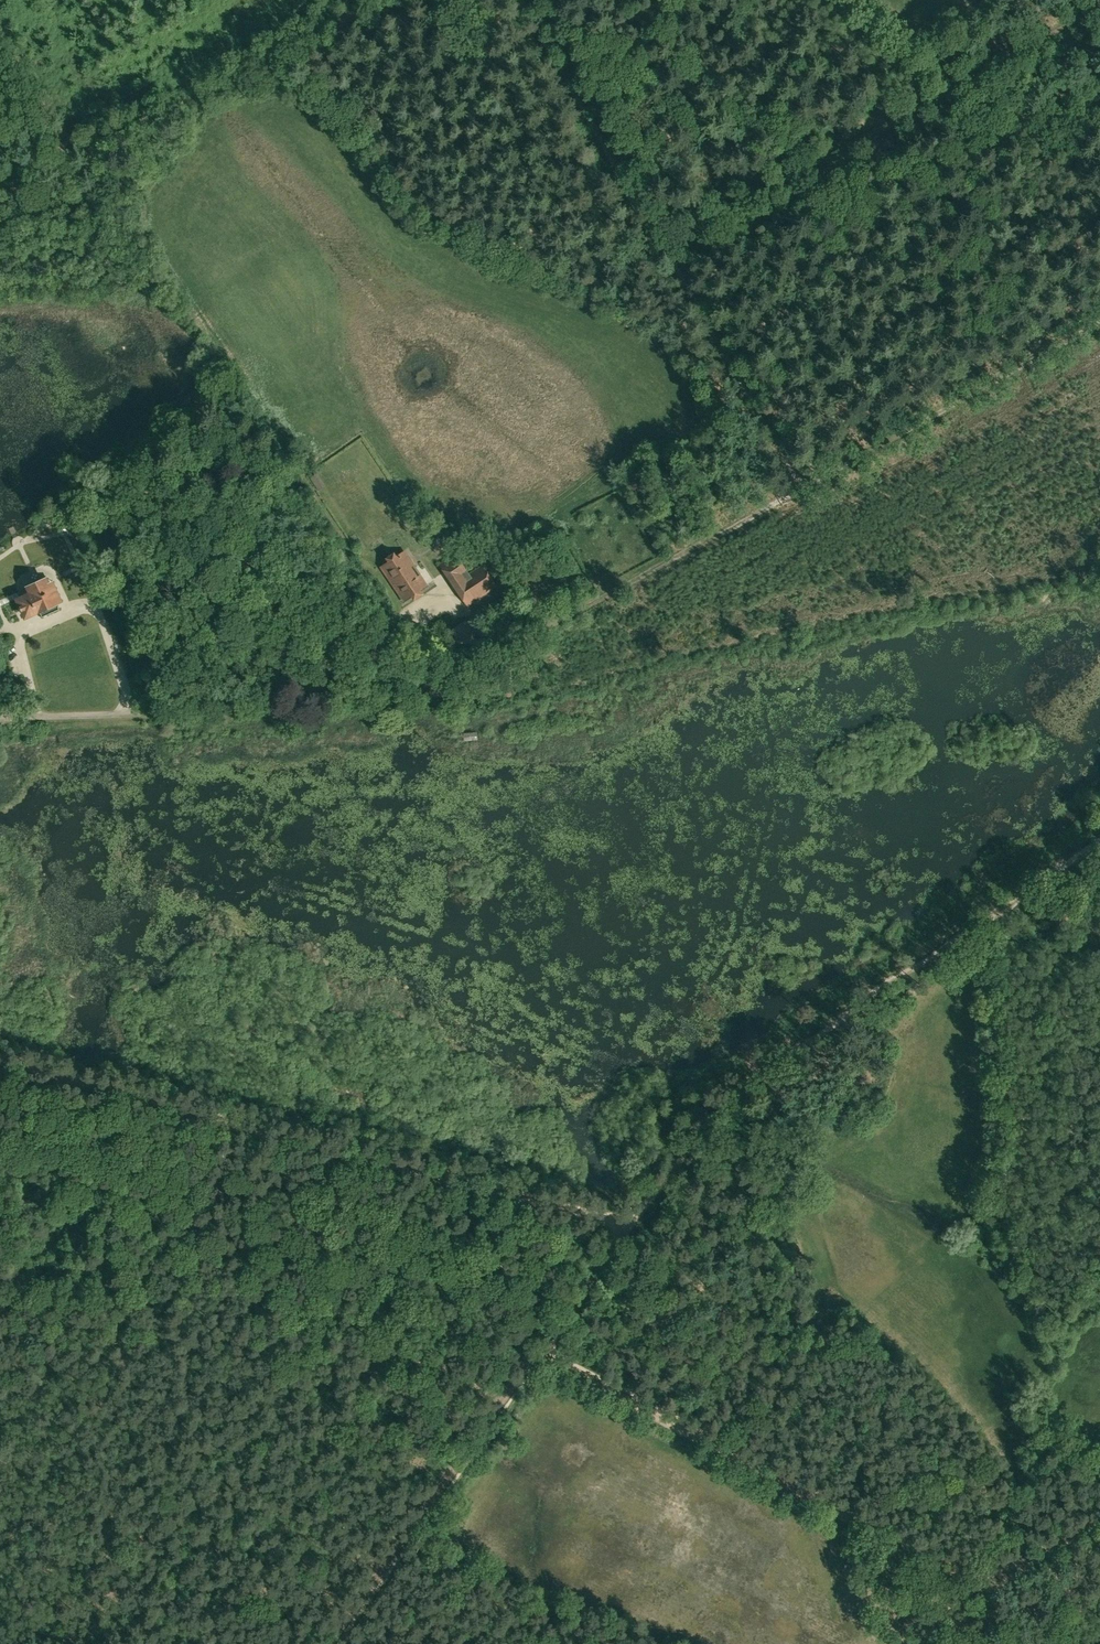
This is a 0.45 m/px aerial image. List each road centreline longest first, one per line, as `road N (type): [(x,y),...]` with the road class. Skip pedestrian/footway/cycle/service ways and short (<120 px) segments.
road 1 (track): [(524,0),(808,482),(1099,323)]
road 2 (track): [(74,148),(422,660),(433,692)]
road 3 (track): [(1099,1501),(980,1567),(945,1565),(541,1353)]
road 4 (track): [(1099,840),(716,1110),(630,1224)]
road 5 (track): [(118,1089),(628,1230)]
road 6 (track): [(663,237),(1099,2)]
road 7 (track): [(26,632),(19,644),(33,716),(409,699),(433,692)]
road 8 (track): [(808,482),(433,692)]
road 9 (track): [(364,0),(74,148),(40,95)]
road 10 (track): [(541,1353),(338,1643)]
road 11 (track): [(129,713),(97,612),(78,611),(26,632)]
road 12 (track): [(541,1353),(628,1230)]
road 13 (track): [(0,1058),(118,1089)]

